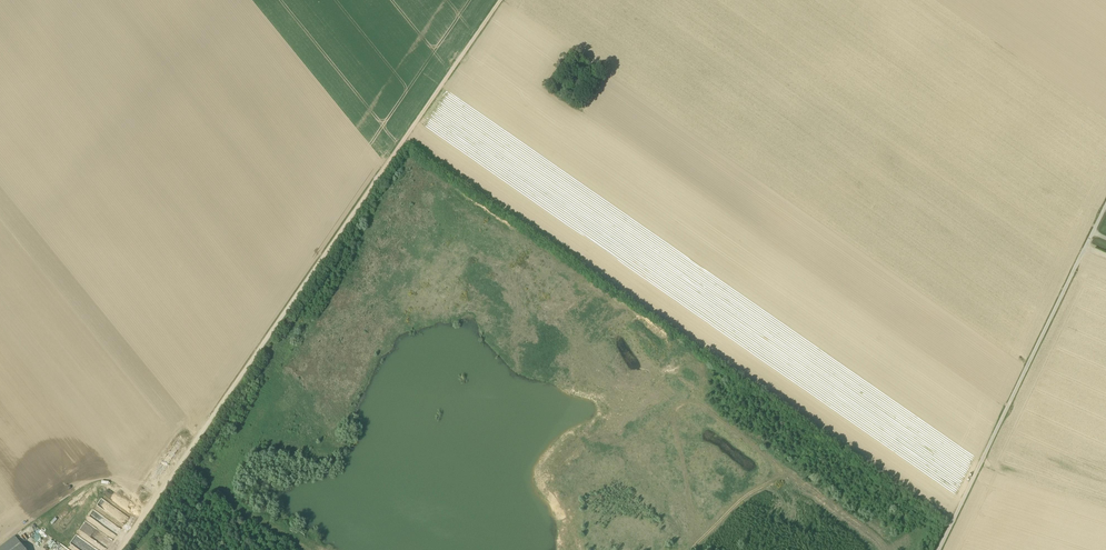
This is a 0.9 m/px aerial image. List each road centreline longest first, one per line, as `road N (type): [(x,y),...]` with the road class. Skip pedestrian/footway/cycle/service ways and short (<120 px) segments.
road 1 (track): [(117,549),(498,0)]
road 2 (unclassified): [(938,549),(1105,206)]

